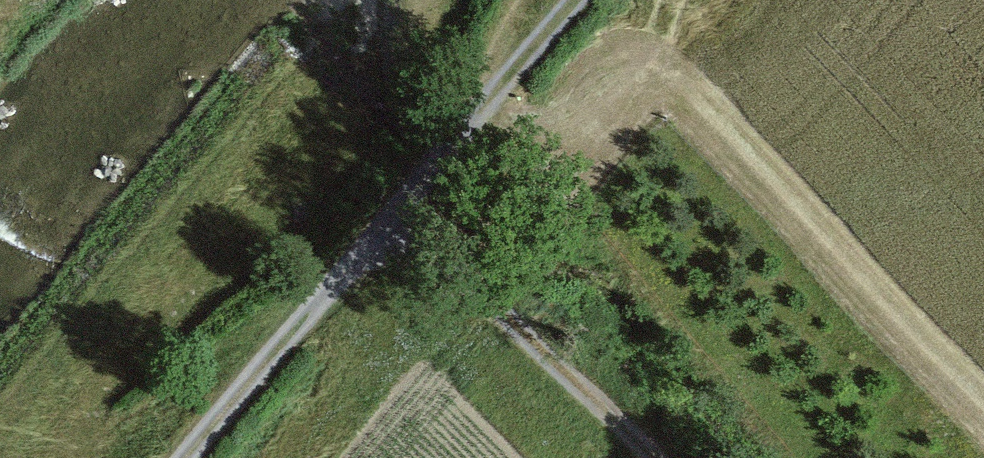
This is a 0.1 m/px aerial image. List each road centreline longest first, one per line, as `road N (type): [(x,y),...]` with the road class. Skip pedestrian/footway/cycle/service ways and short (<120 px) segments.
road 1 (track): [(580,0),(185,457)]
road 2 (track): [(390,220),(655,457)]

